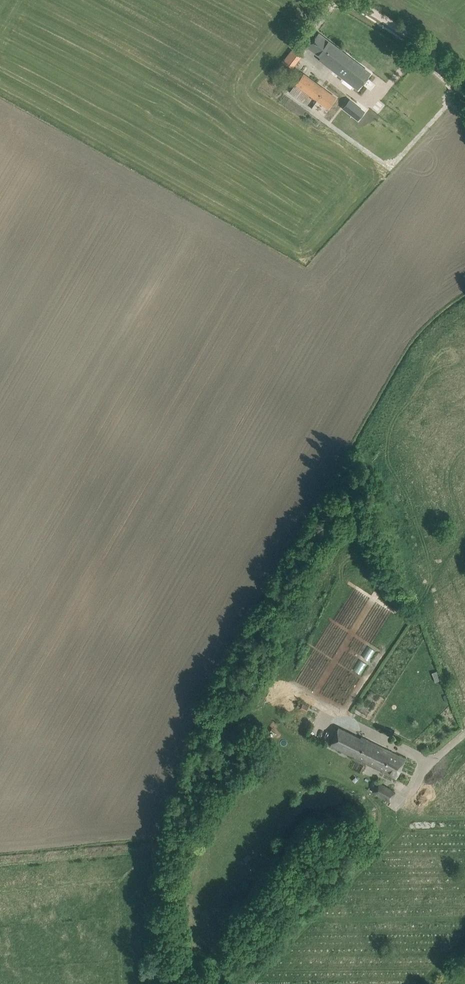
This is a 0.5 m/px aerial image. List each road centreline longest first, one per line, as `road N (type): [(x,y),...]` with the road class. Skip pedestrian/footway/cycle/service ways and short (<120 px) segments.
road 1 (track): [(350,0),(424,48),(464,91)]

